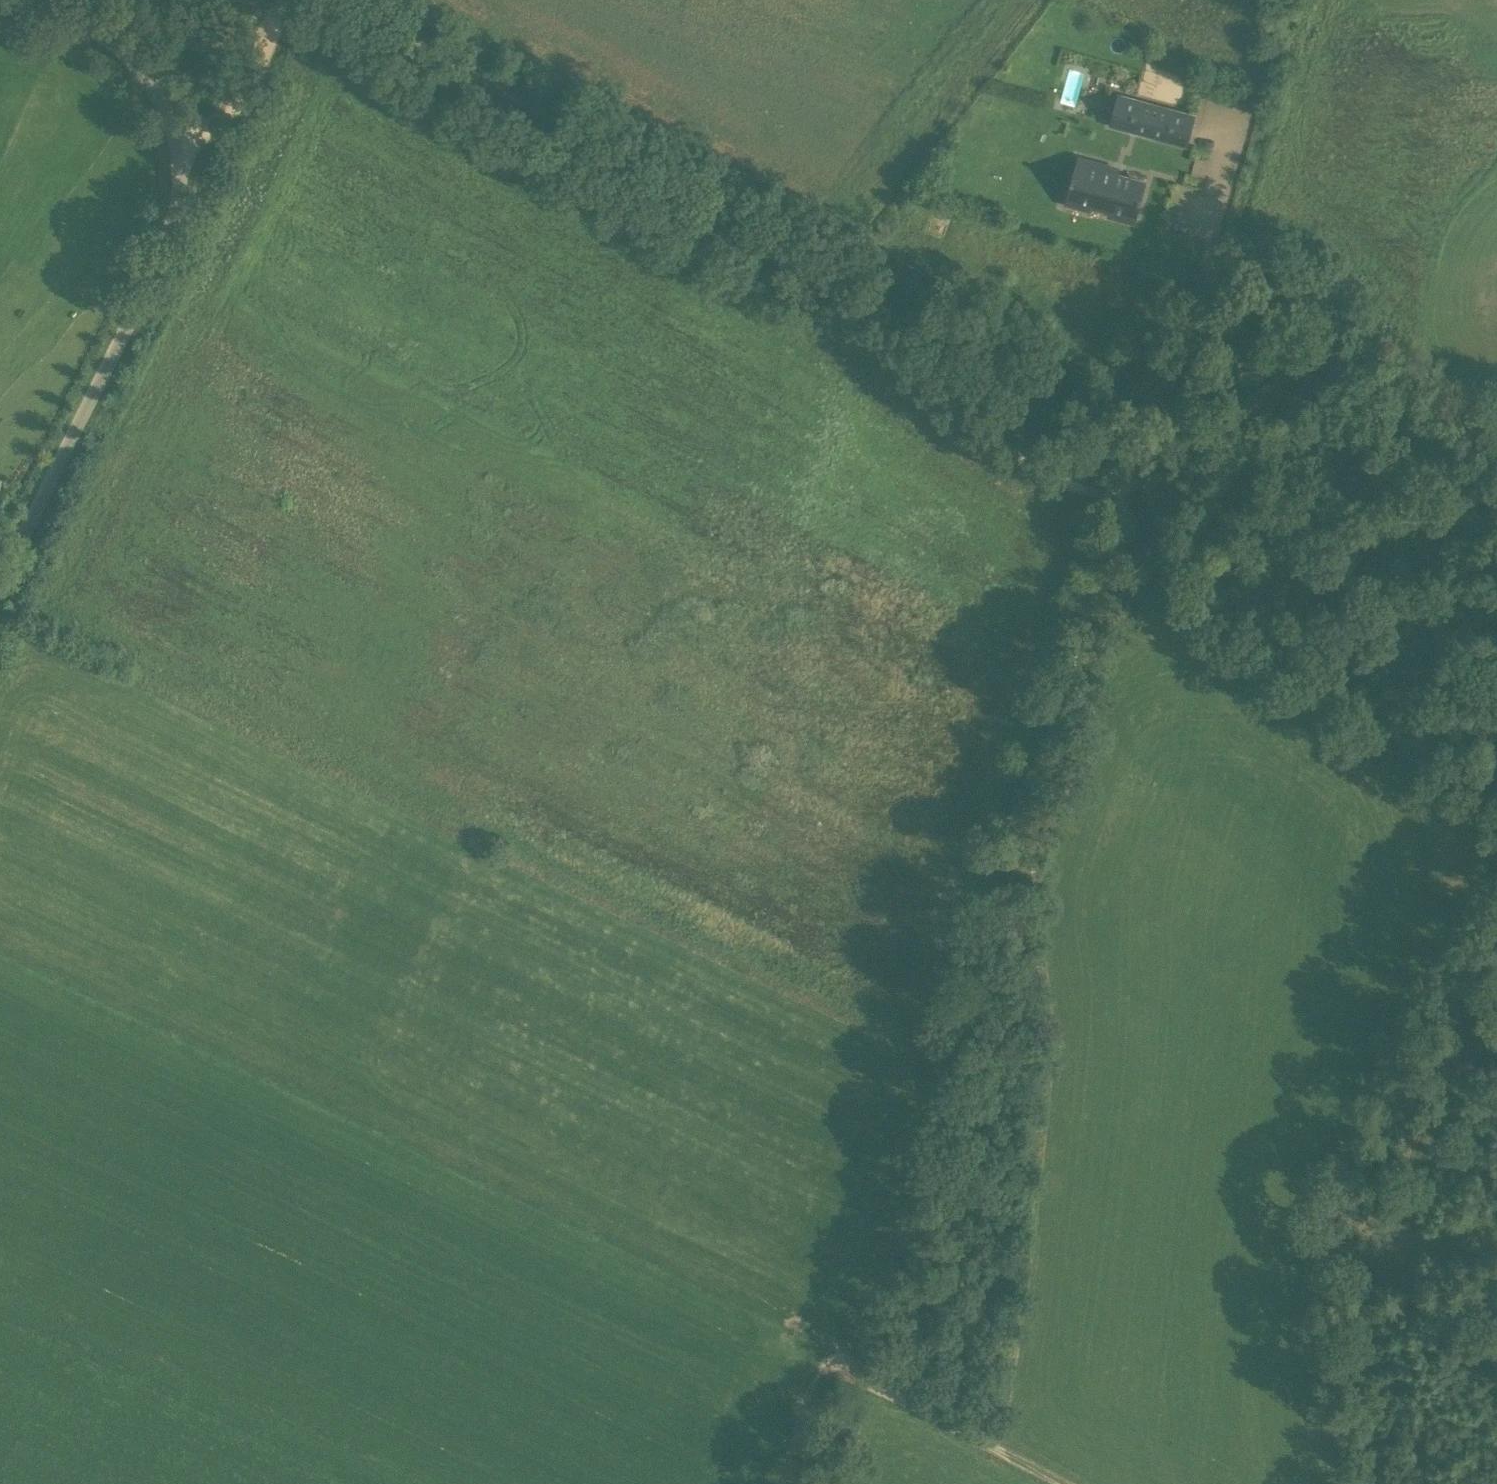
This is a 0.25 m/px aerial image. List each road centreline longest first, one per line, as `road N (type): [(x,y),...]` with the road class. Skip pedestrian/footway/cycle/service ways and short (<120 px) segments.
road 1 (unclassified): [(0,583),(153,276),(179,197),(179,148)]
road 2 (track): [(1060,1483),(824,1361),(783,1483)]
road 3 (unclassified): [(0,3),(97,31),(129,57),(158,94),(179,148)]
road 4 (track): [(179,148),(229,110),(285,0)]

